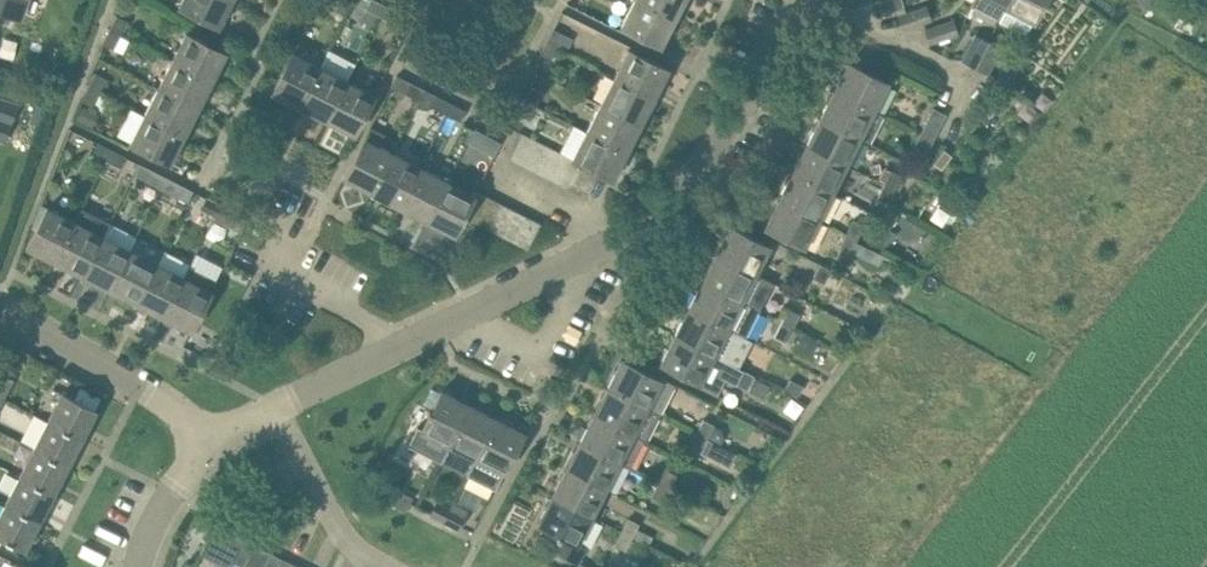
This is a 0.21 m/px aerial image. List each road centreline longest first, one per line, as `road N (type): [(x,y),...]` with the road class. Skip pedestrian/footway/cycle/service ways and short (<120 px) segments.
road 1 (residential): [(414,344),(613,237),(686,182),(813,0)]
road 2 (track): [(883,566),(1206,162)]
road 3 (residential): [(217,434),(0,309)]
road 4 (residential): [(414,344),(260,260),(278,225)]
road 5 (residential): [(384,566),(362,554),(336,521),(276,412)]
road 6 (residential): [(276,412),(414,344)]
road 7 (residential): [(142,566),(157,517),(217,434)]

